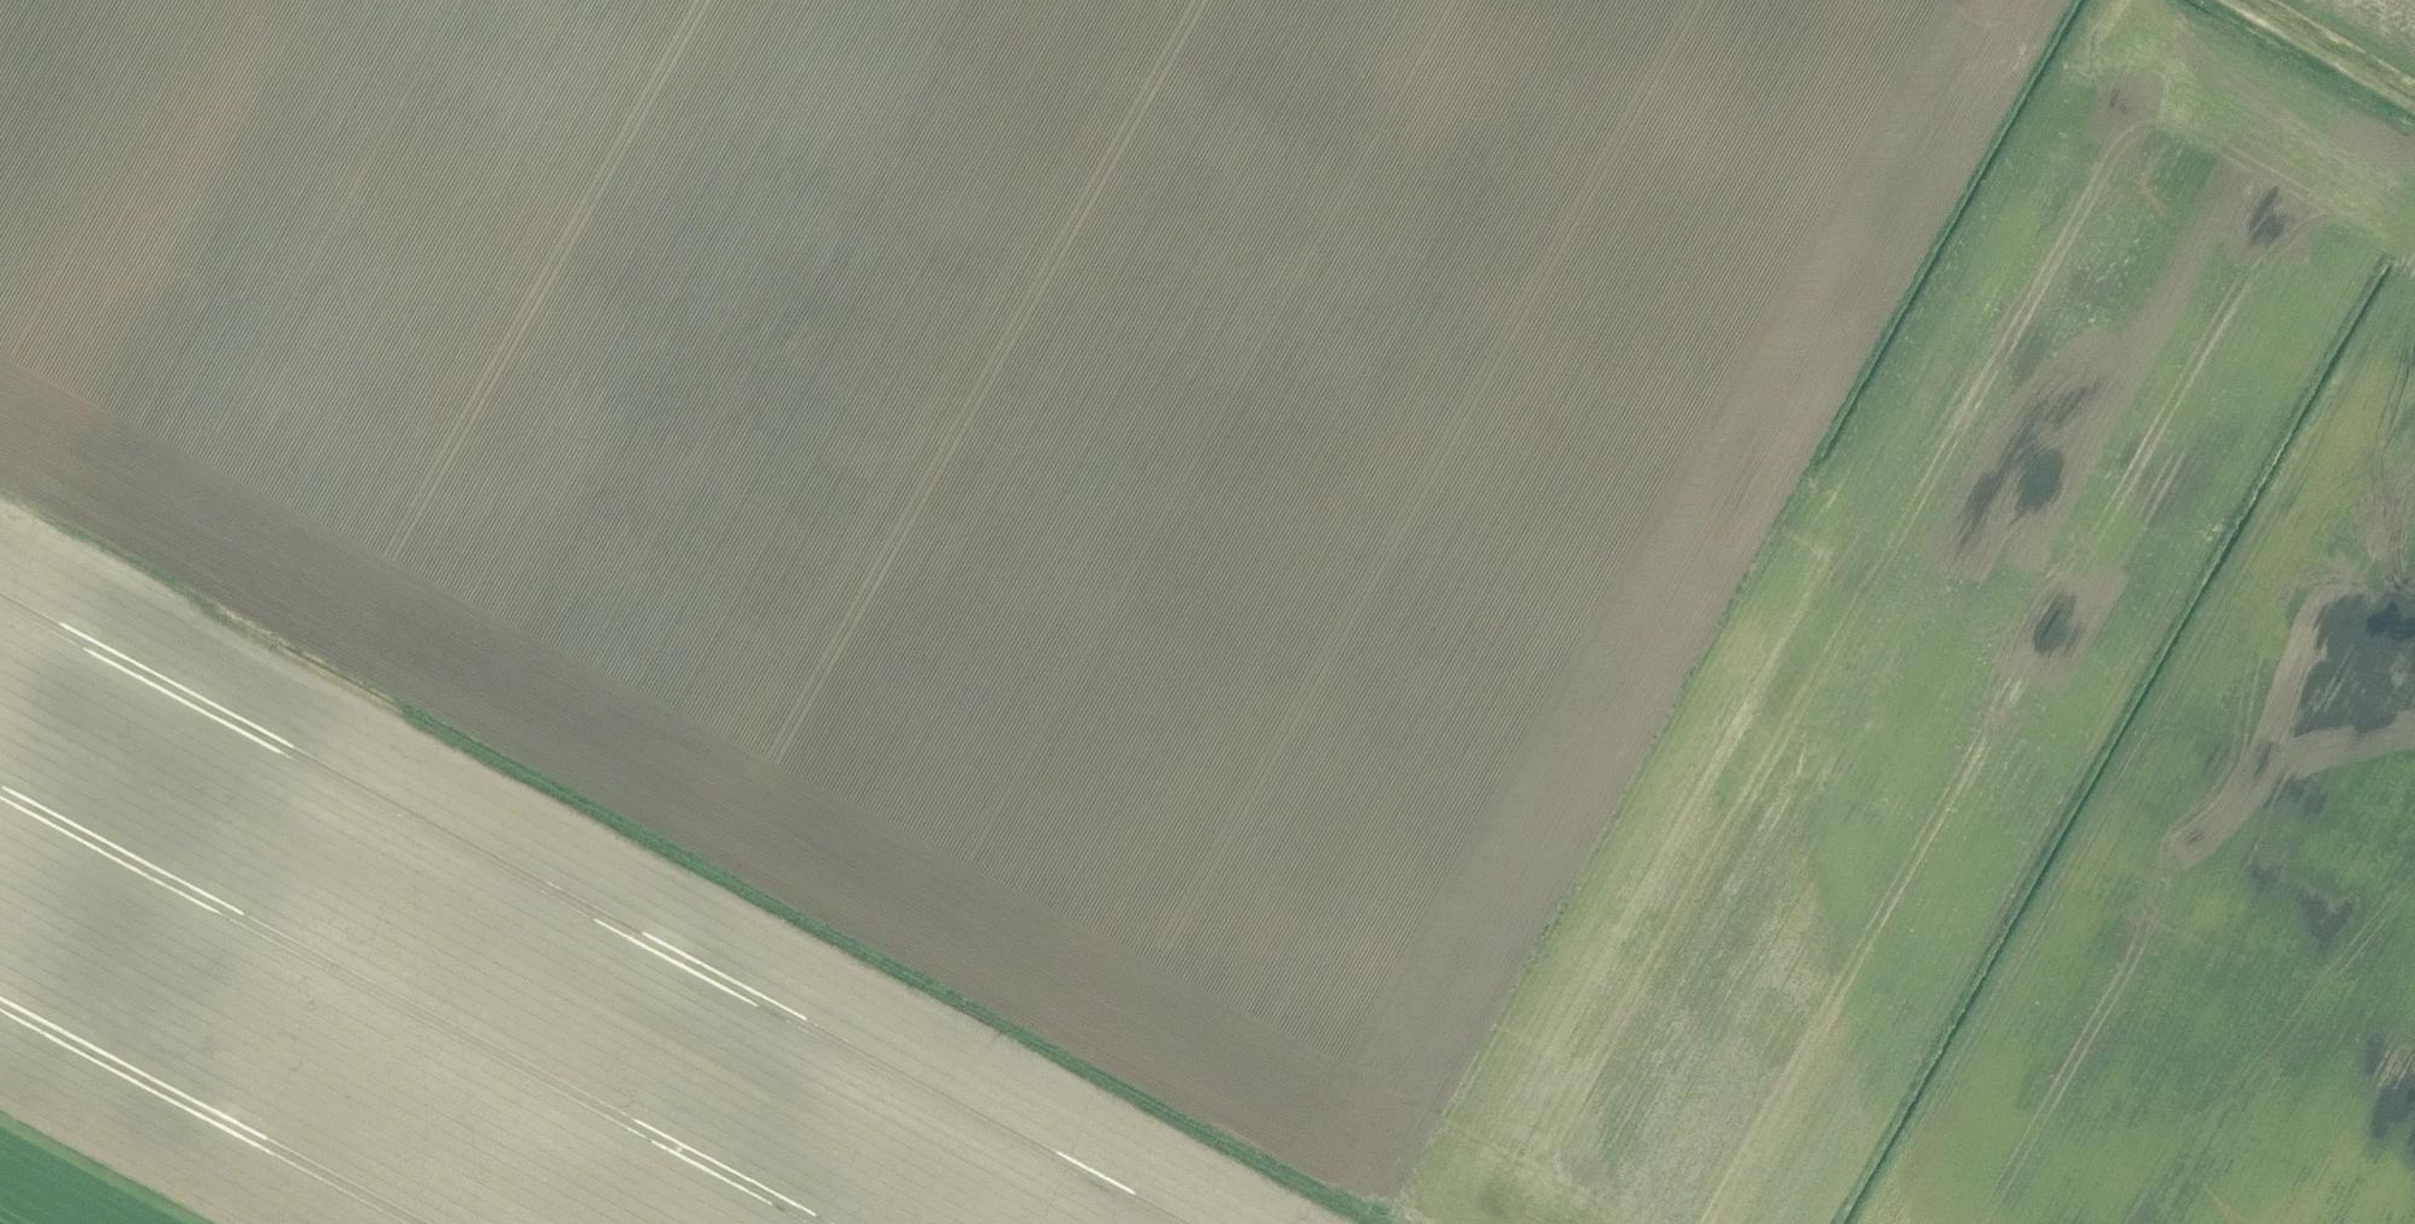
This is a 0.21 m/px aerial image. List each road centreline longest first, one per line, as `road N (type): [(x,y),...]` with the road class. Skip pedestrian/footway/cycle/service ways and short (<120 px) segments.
road 1 (track): [(2223,0),(2414,109)]

